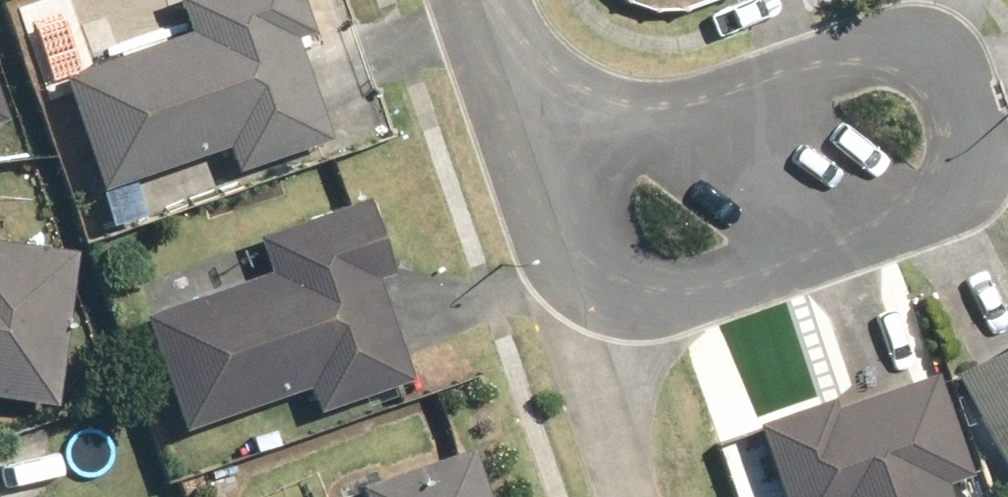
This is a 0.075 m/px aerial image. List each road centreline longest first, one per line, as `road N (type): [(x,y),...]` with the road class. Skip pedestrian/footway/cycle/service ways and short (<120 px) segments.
road 1 (residential): [(623,298),(684,301),(945,209),(960,198),(973,160),(954,84),(923,57),(883,54),(540,166)]
road 2 (residential): [(540,166),(482,0)]
road 3 (residential): [(540,166),(583,262),(623,298)]

